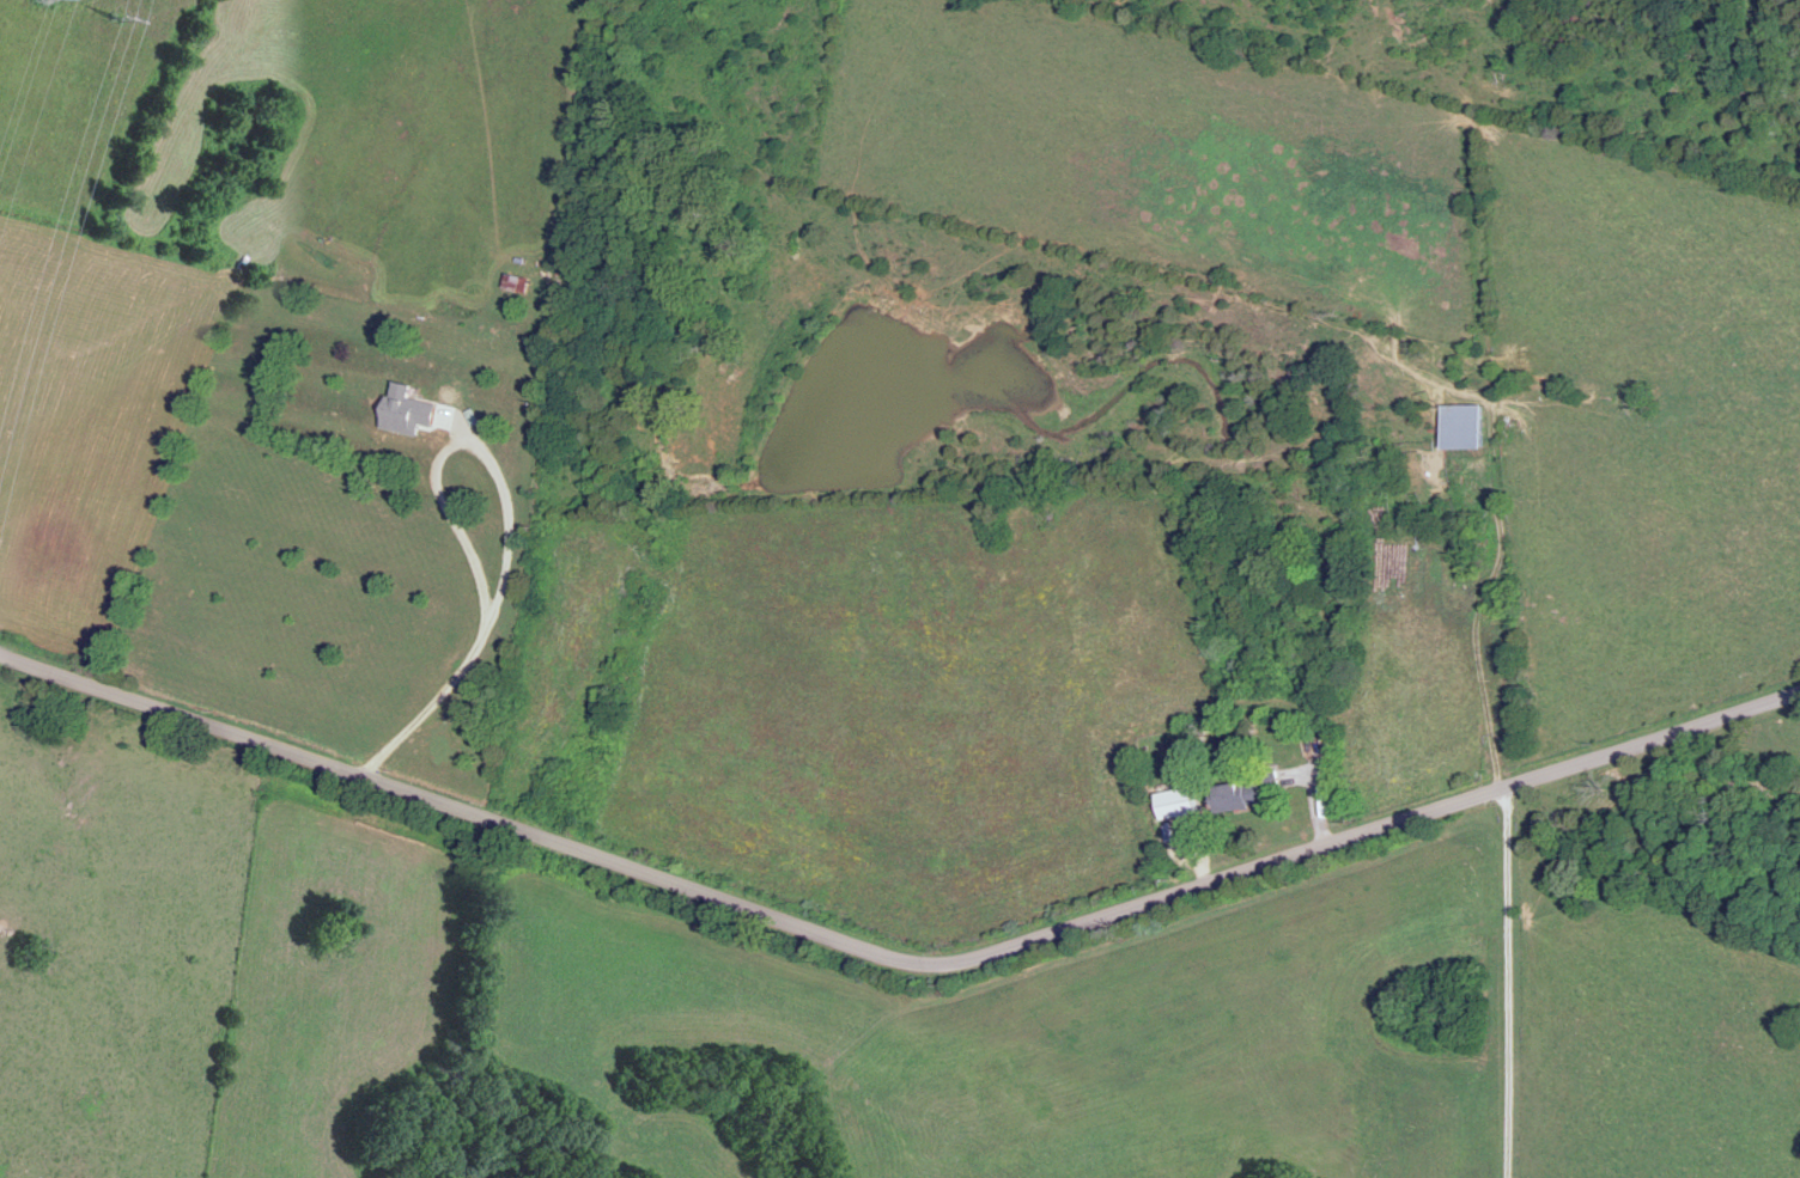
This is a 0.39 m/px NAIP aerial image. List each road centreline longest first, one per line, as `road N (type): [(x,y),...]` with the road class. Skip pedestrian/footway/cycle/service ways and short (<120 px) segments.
road 1 (residential): [(0,652),(916,960),(1045,947),(1599,746),(1799,685)]

